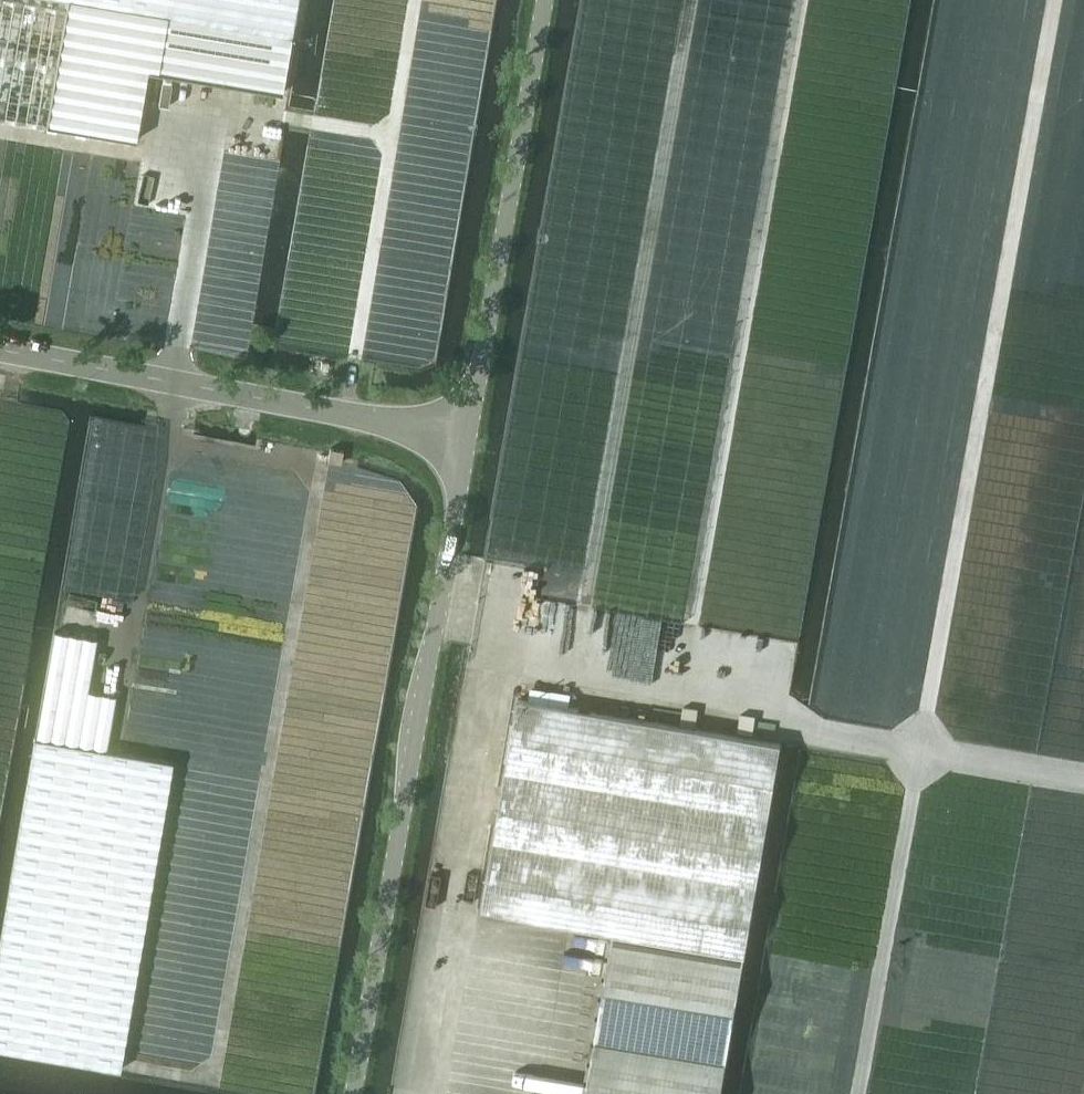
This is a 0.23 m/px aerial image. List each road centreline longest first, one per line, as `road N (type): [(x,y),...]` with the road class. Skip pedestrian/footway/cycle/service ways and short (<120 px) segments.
road 1 (unclassified): [(464,434),(352,1093)]
road 2 (unclassified): [(464,434),(0,348)]
road 3 (unclassified): [(542,0),(464,434)]

